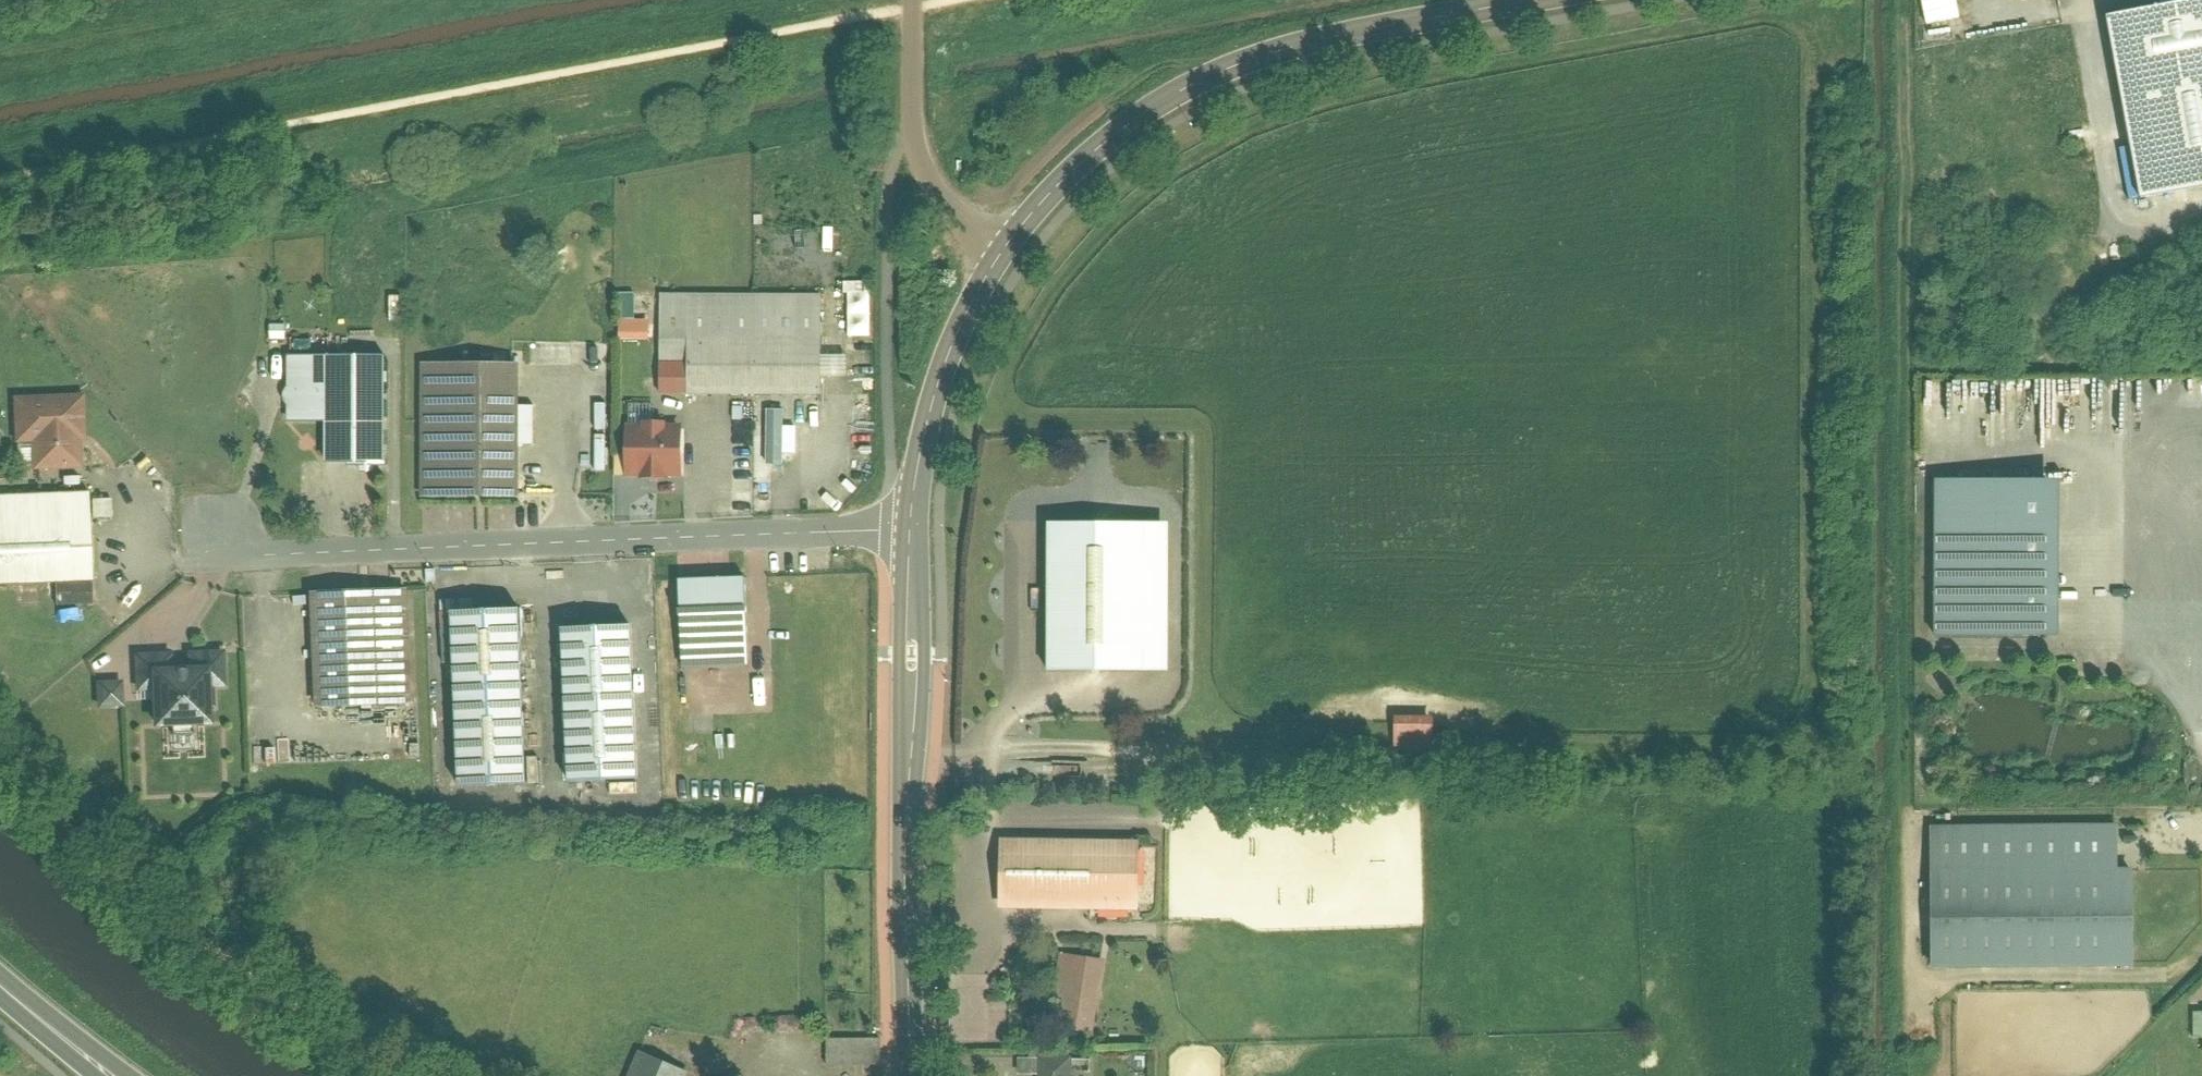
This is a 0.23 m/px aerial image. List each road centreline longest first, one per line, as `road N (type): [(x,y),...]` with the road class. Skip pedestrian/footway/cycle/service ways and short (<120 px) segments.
road 1 (unclassified): [(902,540),(280,553),(223,533)]
road 2 (unclassified): [(1004,257),(1057,190),(1116,137),(1224,72),(1285,50),(1536,0)]
road 3 (unclassified): [(889,1075),(889,742),(902,540)]
road 4 (unclassified): [(902,540),(925,433),(967,318),(1004,257)]
road 5 (unclassified): [(913,0),(915,145),(951,212),(1004,257)]
road 6 (primary): [(0,990),(99,1075)]

